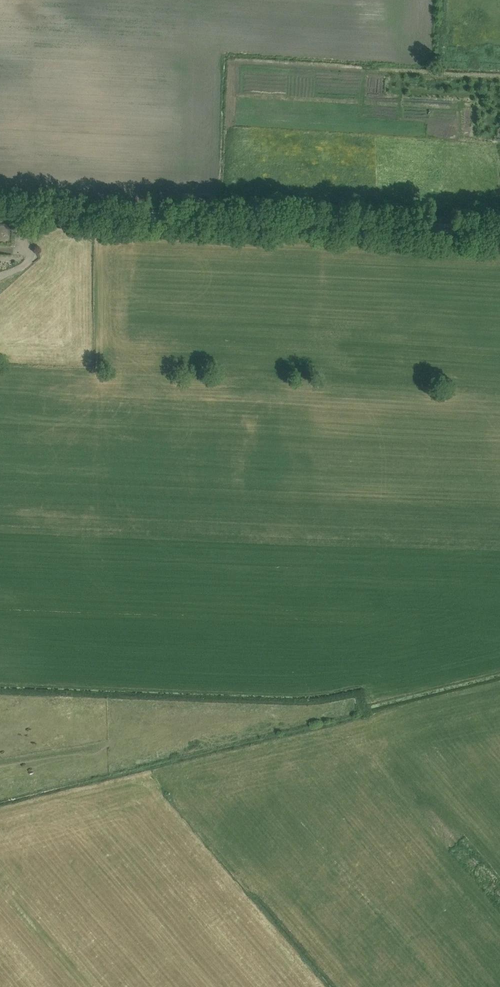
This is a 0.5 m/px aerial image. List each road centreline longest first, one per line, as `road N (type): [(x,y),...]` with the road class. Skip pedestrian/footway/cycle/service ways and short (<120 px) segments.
road 1 (unclassified): [(499,232),(0,209)]

